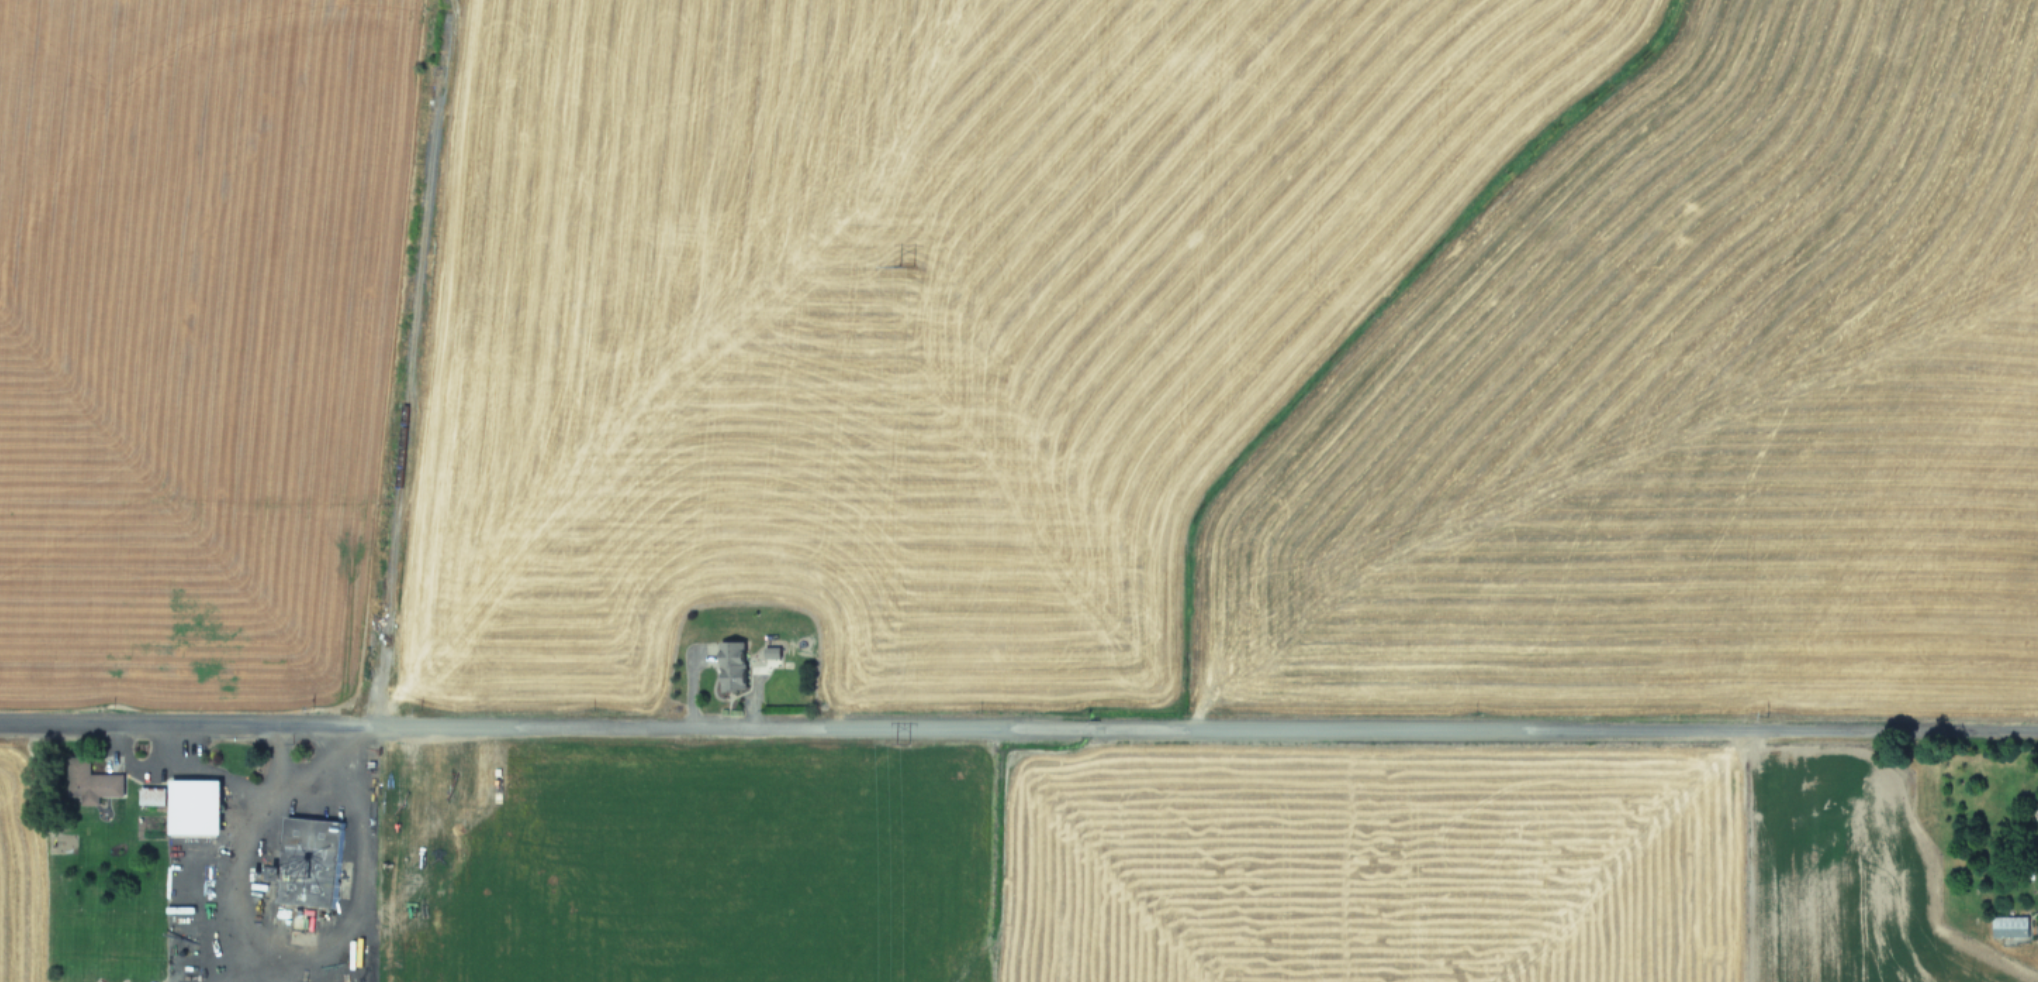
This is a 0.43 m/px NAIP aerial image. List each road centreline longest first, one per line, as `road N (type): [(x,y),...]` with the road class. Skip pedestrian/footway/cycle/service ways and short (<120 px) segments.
road 1 (residential): [(0,722),(2037,730)]

